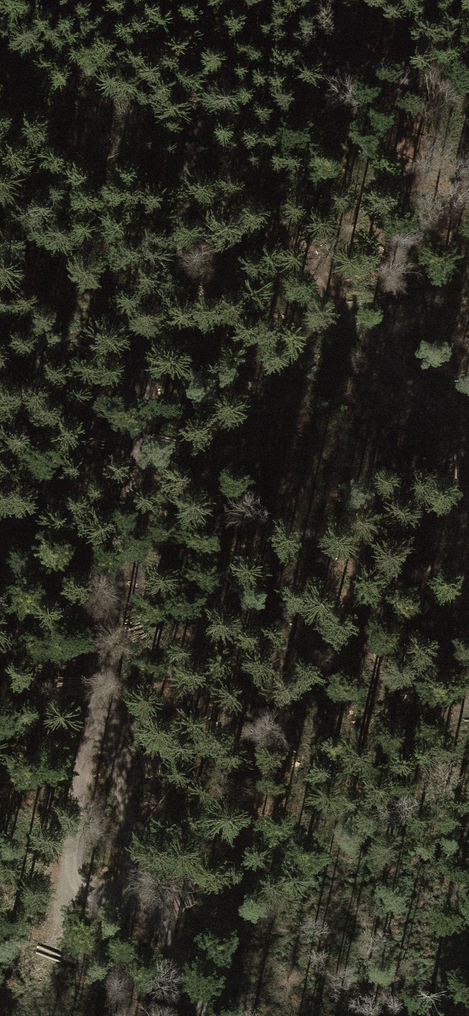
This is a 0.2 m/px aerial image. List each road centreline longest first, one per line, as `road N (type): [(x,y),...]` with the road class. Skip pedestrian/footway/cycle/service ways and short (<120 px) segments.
road 1 (track): [(155,918),(119,783),(113,649),(207,0)]
road 2 (track): [(192,133),(468,458)]
road 3 (track): [(113,649),(58,803),(63,870),(106,903),(155,918)]

